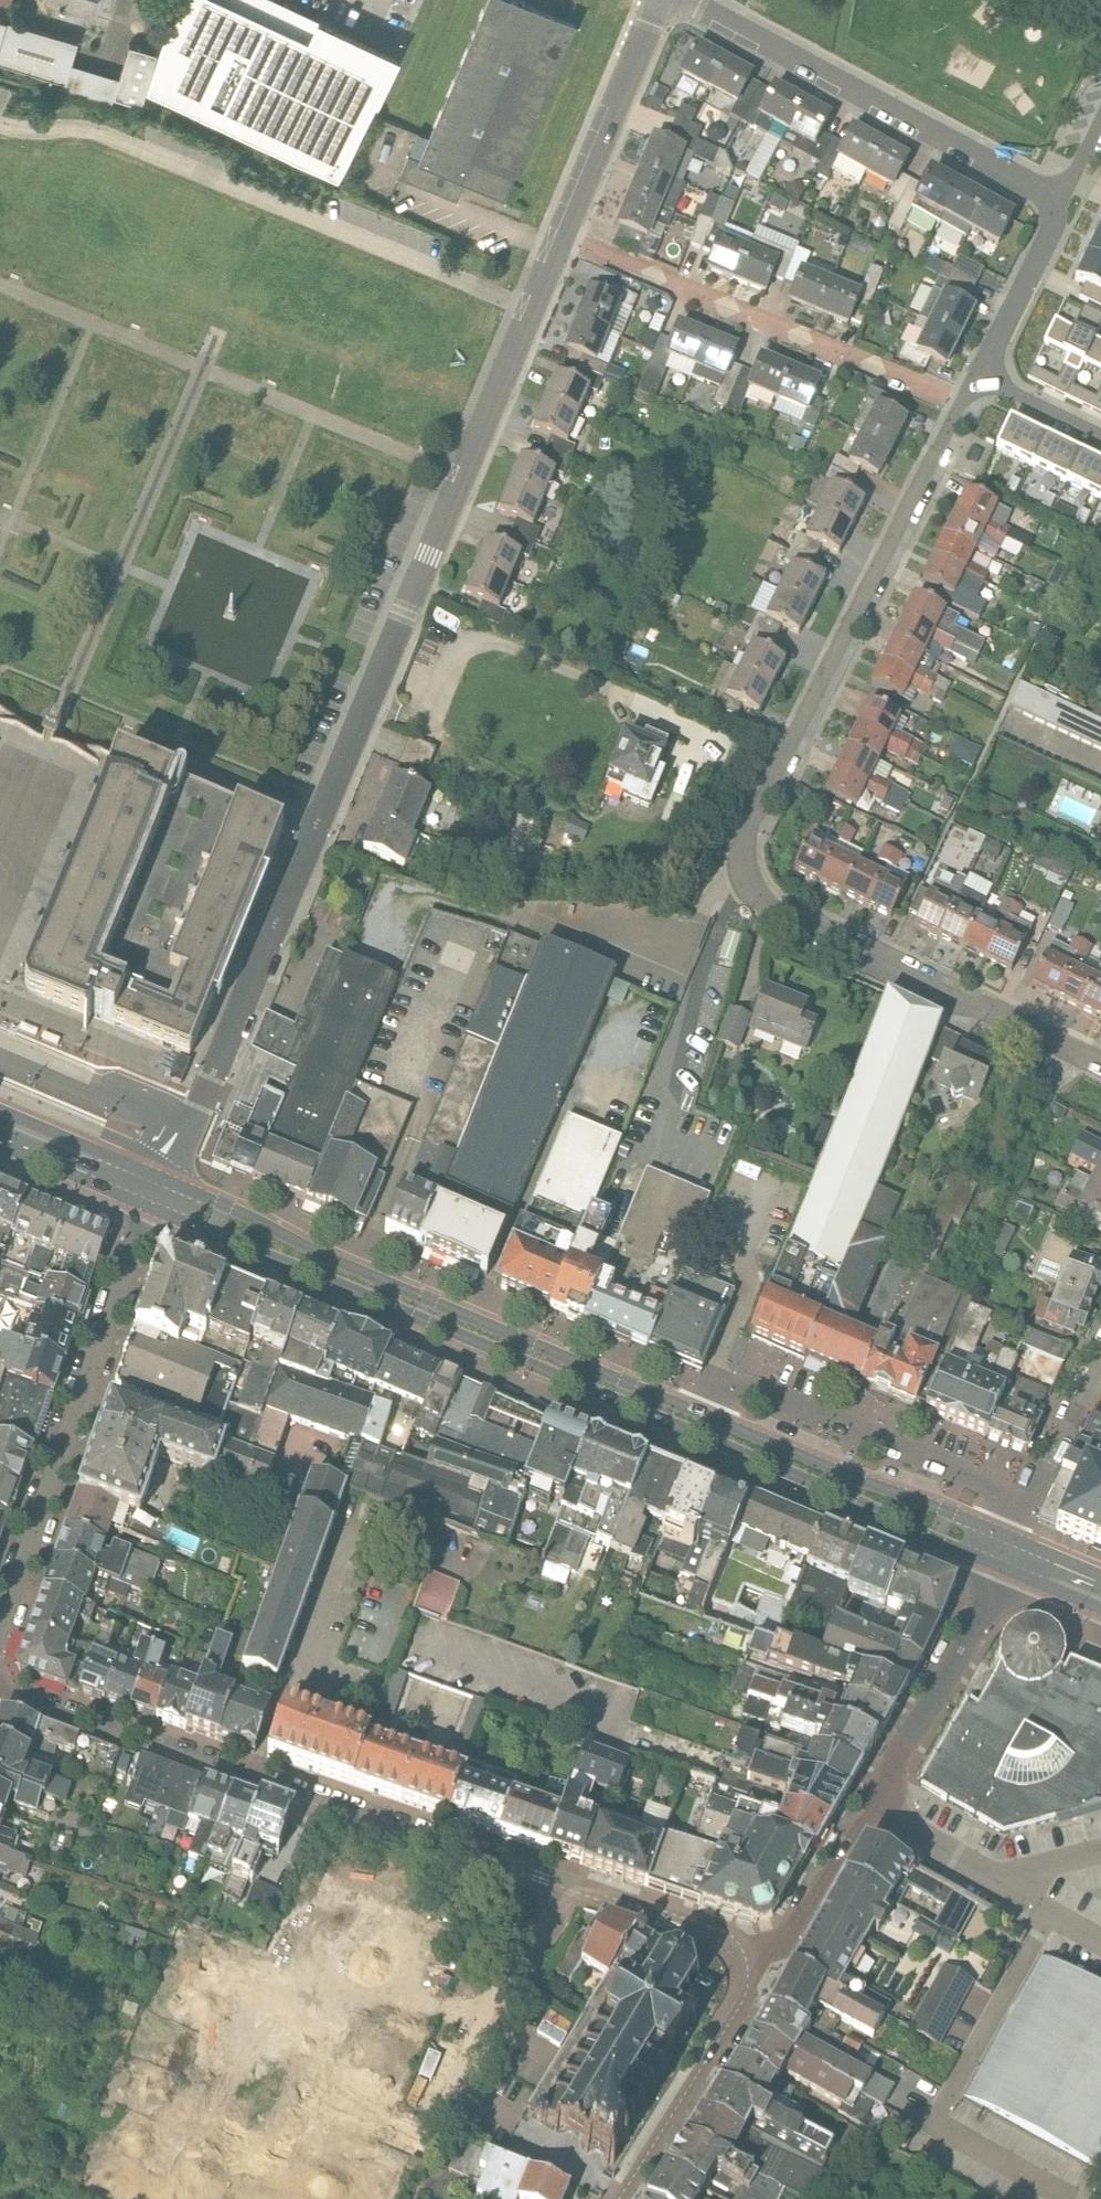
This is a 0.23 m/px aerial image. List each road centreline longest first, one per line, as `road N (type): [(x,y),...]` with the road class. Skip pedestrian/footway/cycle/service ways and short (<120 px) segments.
road 1 (unclassified): [(155,1171),(198,1108),(276,932),(532,311)]
road 2 (primary): [(1015,1536),(332,1256),(155,1171)]
road 3 (residential): [(961,404),(746,839),(742,873),(764,900),(1100,1063)]
road 4 (primary): [(148,1208),(1001,1568)]
road 5 (residential): [(0,1691),(568,1885)]
road 6 (residential): [(532,311),(92,131),(0,126)]
road 7 (residential): [(1001,1568),(874,1810),(772,1953)]
road 8 (residential): [(148,1208),(0,1629)]
road 9 (residential): [(961,404),(562,238)]
road 10 (residential): [(1059,197),(693,0)]
road 11 (residential): [(772,1953),(618,2198)]
road 12 (residential): [(568,1885),(432,2126)]
road 13 (unclassified): [(562,238),(658,0)]
road 14 (residential): [(568,1885),(653,1905),(772,1953)]
road 15 (residential): [(977,375),(1043,246),(1059,197)]
road 16 (residential): [(1015,1536),(1100,1363)]
road 17 (primary): [(155,1171),(0,1106)]
road 18 (primary): [(0,1146),(148,1208)]
road 19 (residential): [(1100,434),(977,375)]

